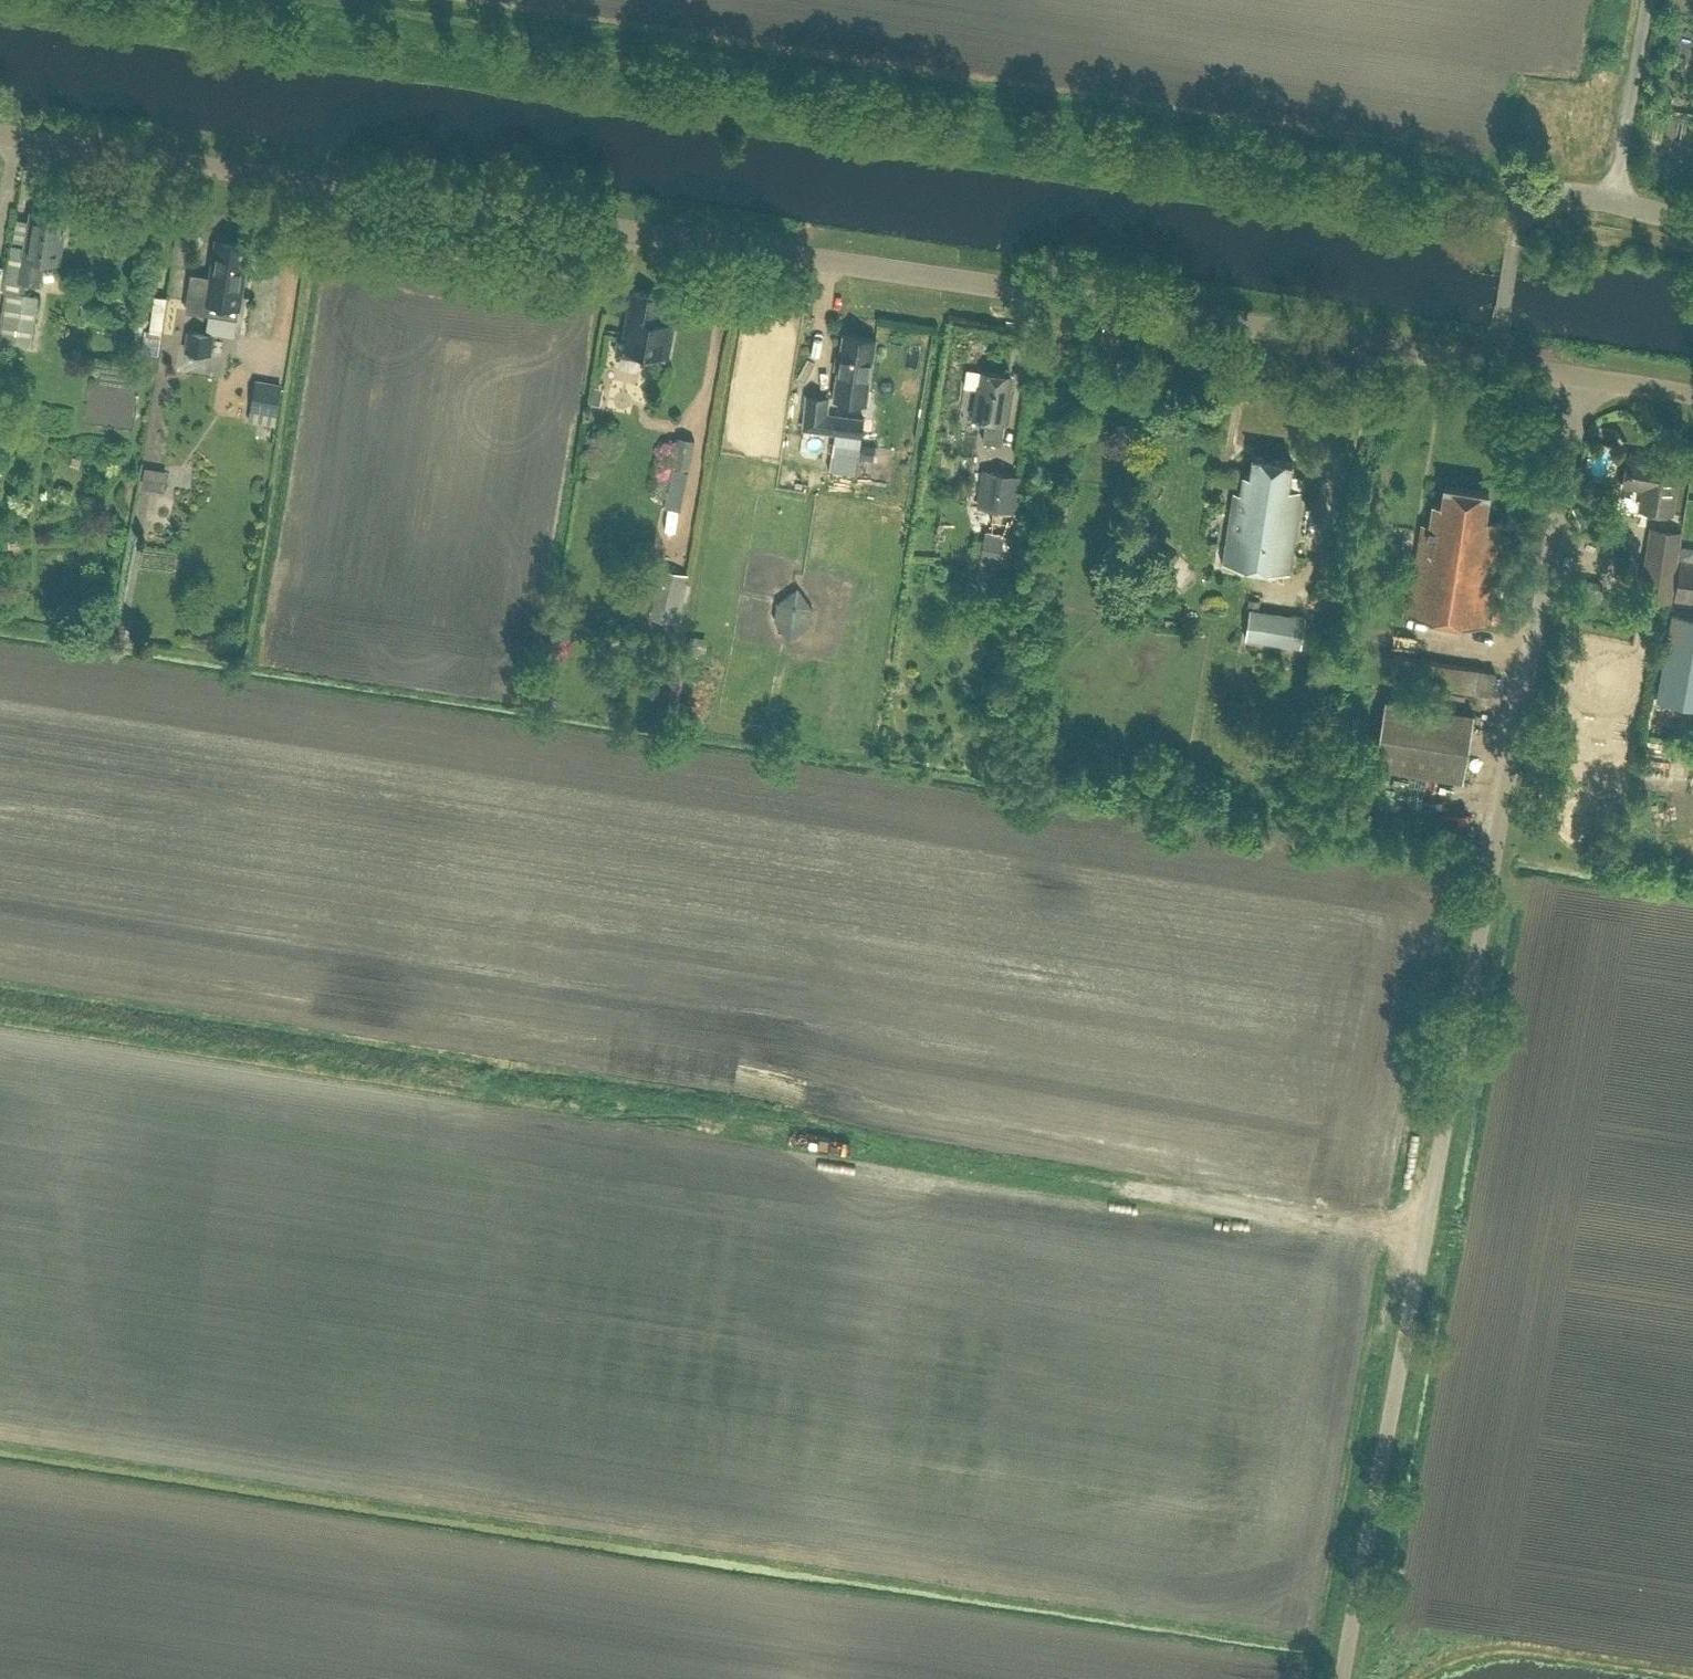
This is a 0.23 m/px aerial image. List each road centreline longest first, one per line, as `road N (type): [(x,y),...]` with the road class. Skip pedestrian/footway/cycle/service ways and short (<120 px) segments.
road 1 (unclassified): [(1495,358),(0,132)]
road 2 (unclassified): [(1583,374),(1342,1678)]
road 3 (unclassified): [(1495,358),(1517,225),(1553,193),(1613,198)]
road 4 (unclassified): [(1613,198),(1646,0)]

